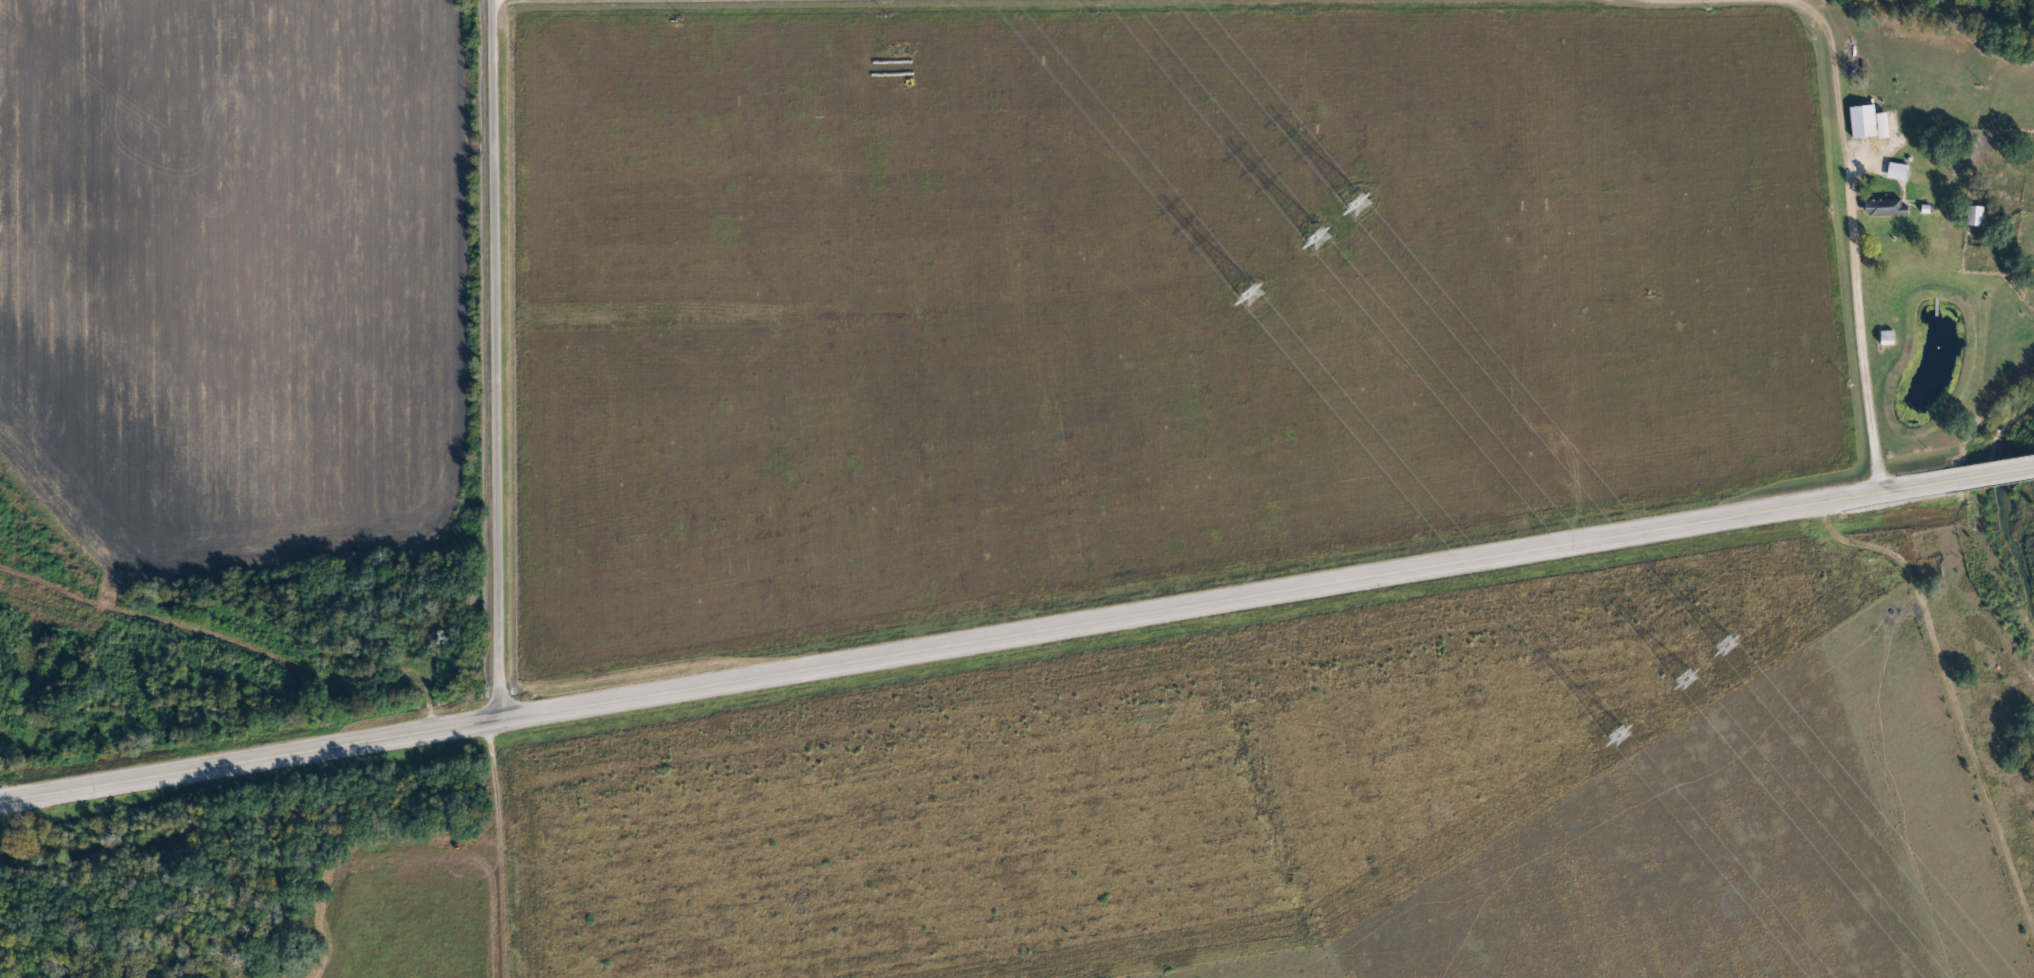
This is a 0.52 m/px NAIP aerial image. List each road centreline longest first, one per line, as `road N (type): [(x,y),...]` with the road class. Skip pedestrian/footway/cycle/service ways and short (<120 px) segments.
road 1 (secondary): [(0,797),(2033,458)]
road 2 (residential): [(502,712),(500,0)]
road 3 (residential): [(1817,0),(1833,17),(1893,519)]

